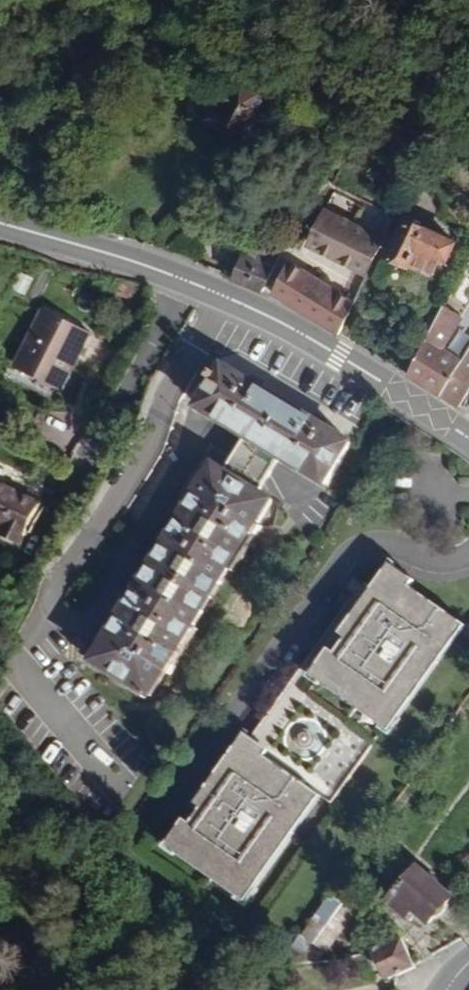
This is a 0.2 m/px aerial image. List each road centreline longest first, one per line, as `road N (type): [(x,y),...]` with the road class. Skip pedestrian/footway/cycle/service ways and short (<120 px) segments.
road 1 (tertiary): [(468,438),(226,295),(0,223)]

